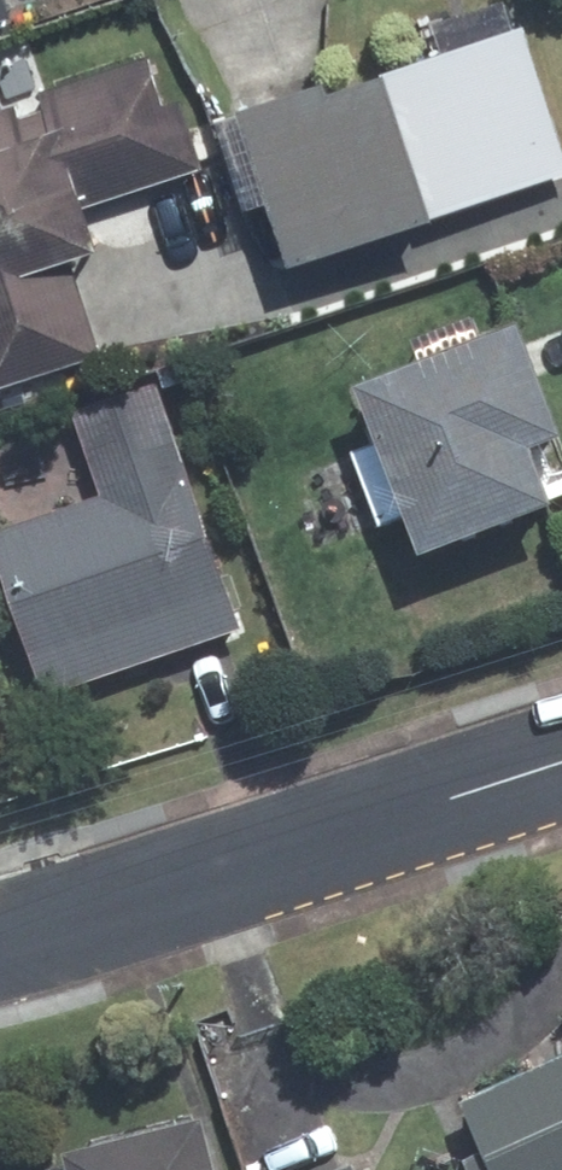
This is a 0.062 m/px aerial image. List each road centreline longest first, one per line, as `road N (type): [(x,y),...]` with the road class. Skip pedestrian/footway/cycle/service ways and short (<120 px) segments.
road 1 (residential): [(0,931),(561,755)]

